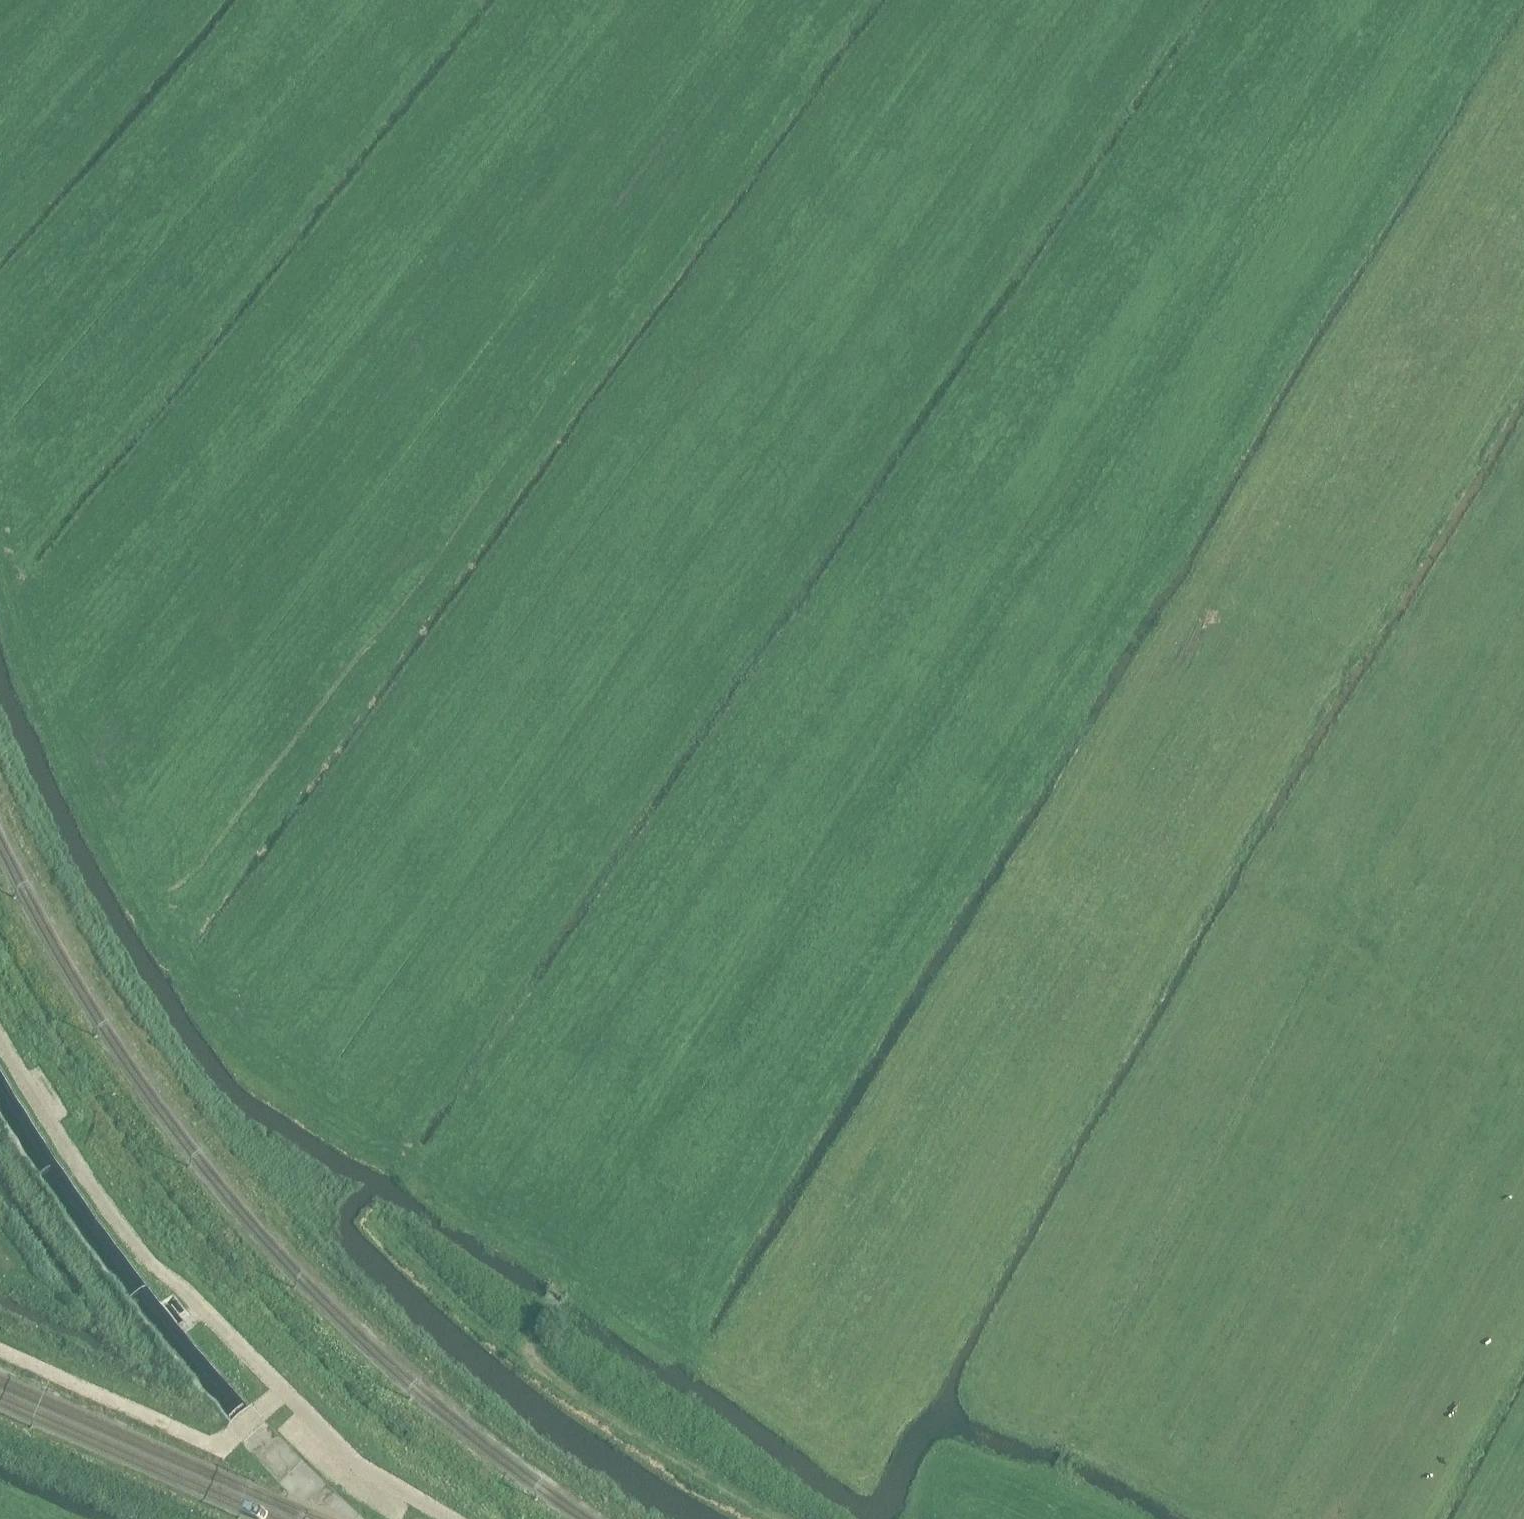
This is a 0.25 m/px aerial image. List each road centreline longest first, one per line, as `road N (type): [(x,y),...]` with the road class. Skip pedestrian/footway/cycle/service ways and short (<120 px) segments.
road 1 (track): [(780,1518),(626,1429),(540,1366),(536,1337),(558,1292)]

